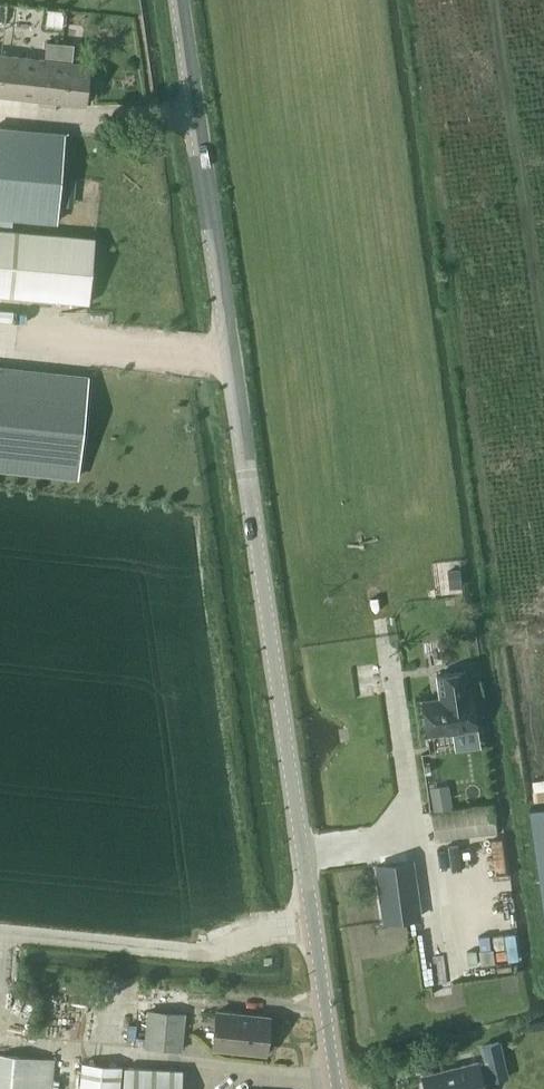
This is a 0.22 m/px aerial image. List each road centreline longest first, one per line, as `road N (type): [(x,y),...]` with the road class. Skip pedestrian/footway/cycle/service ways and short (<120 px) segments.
road 1 (tertiary): [(341,1088),(178,0)]

